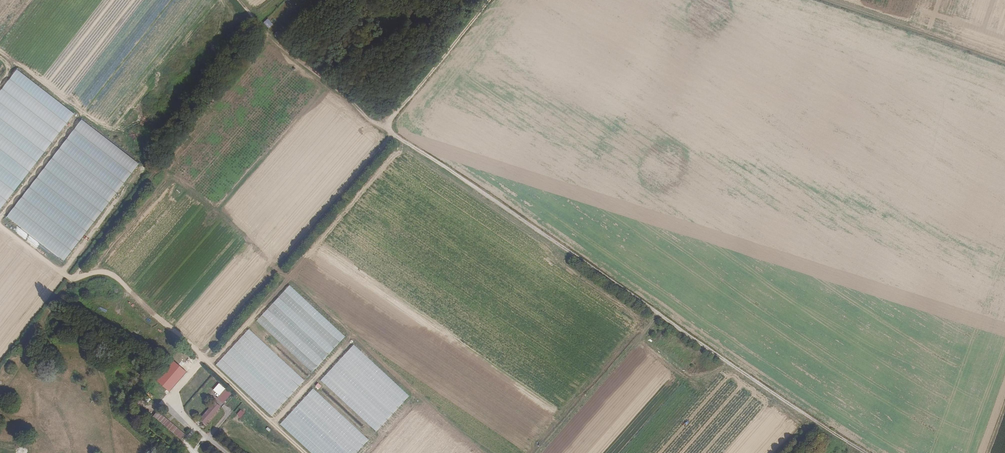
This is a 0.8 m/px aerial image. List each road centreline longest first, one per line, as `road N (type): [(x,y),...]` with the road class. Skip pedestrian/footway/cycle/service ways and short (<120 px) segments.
road 1 (track): [(267,36),(393,136),(867,452)]
road 2 (track): [(0,227),(64,277),(117,277),(305,452)]
road 3 (track): [(202,358),(393,136)]
road 4 (track): [(1004,63),(817,0)]
road 5 (track): [(0,400),(24,362),(46,351),(75,353),(96,368),(112,429)]
road 6 (track): [(383,129),(487,0)]
road 7 (track): [(0,52),(106,127)]

